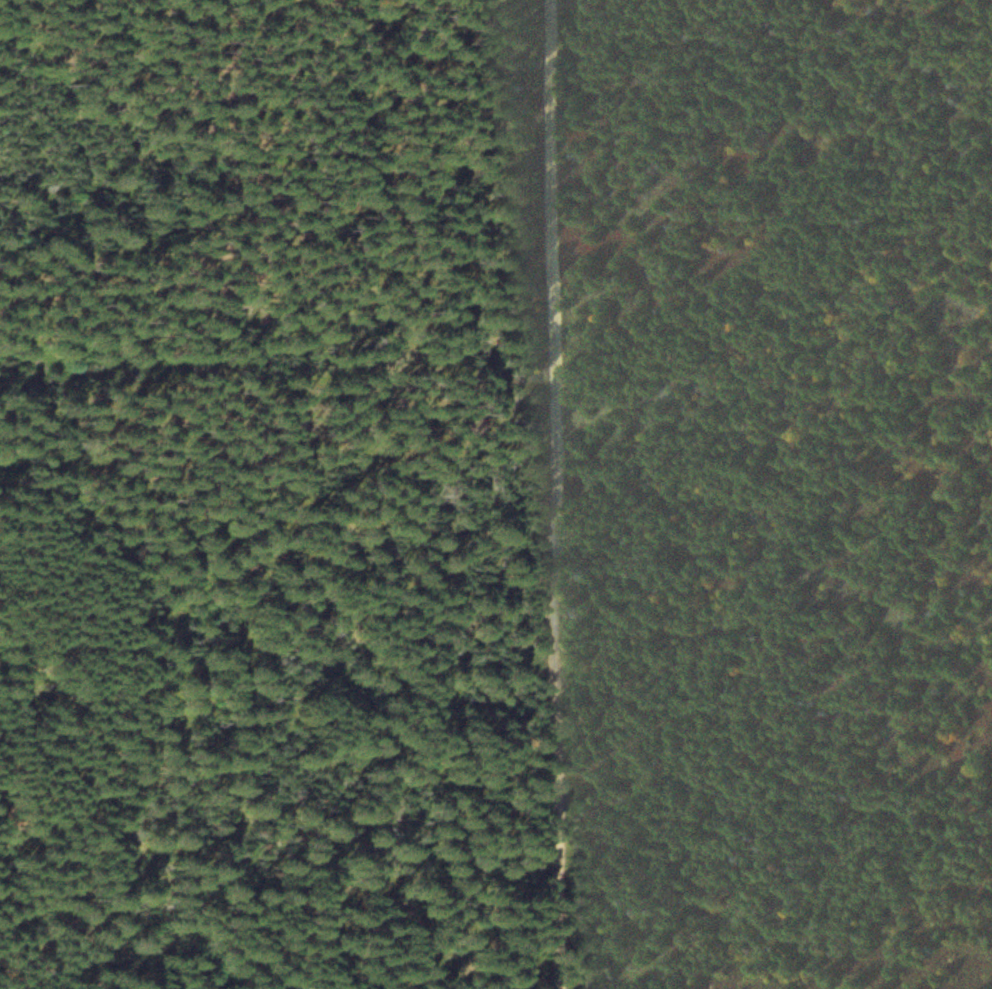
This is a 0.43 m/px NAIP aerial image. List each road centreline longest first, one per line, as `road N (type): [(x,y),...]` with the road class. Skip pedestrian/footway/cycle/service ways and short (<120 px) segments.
road 1 (residential): [(567,988),(551,0)]

